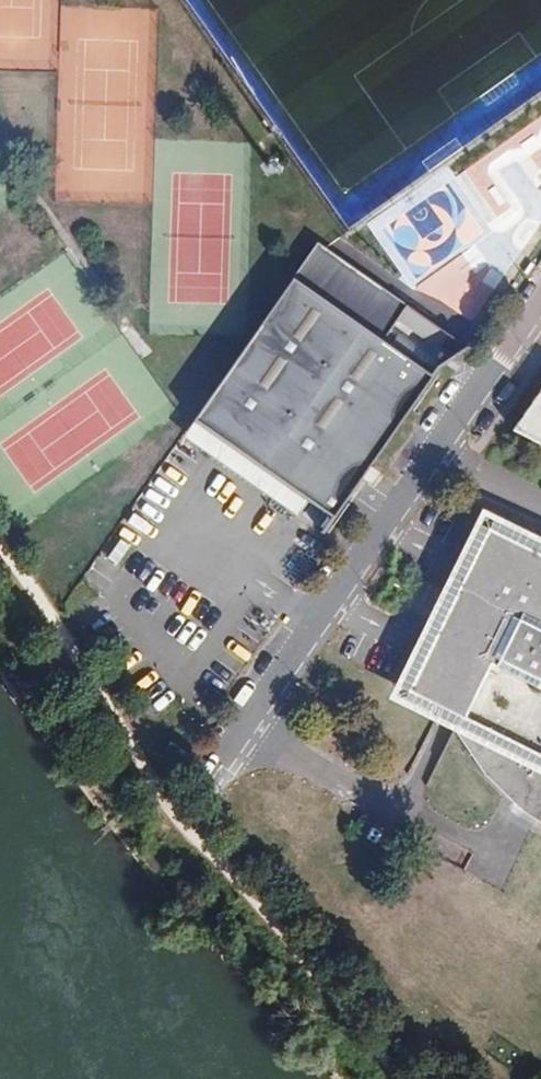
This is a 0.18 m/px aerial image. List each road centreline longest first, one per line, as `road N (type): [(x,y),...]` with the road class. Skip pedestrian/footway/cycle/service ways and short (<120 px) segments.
road 1 (residential): [(540,307),(233,747)]

